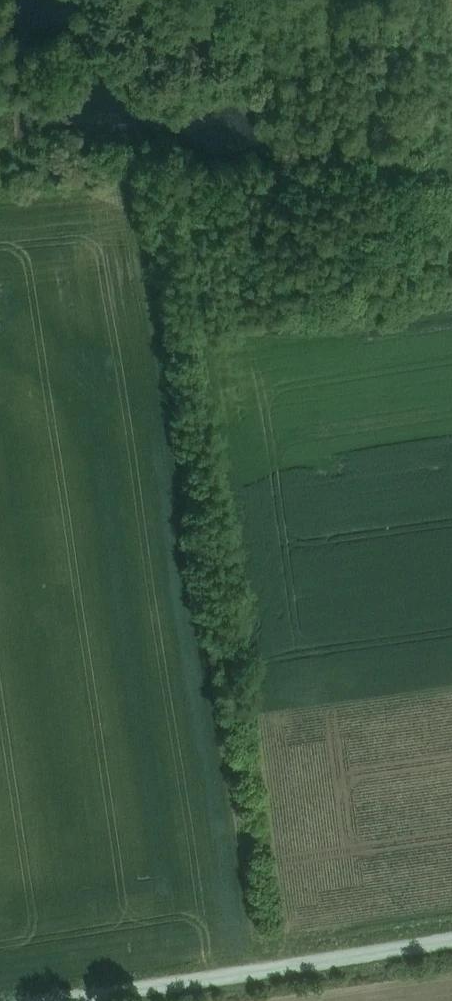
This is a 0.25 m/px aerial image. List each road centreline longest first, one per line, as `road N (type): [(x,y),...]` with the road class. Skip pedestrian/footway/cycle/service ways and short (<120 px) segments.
road 1 (track): [(451,946),(90,1000)]

